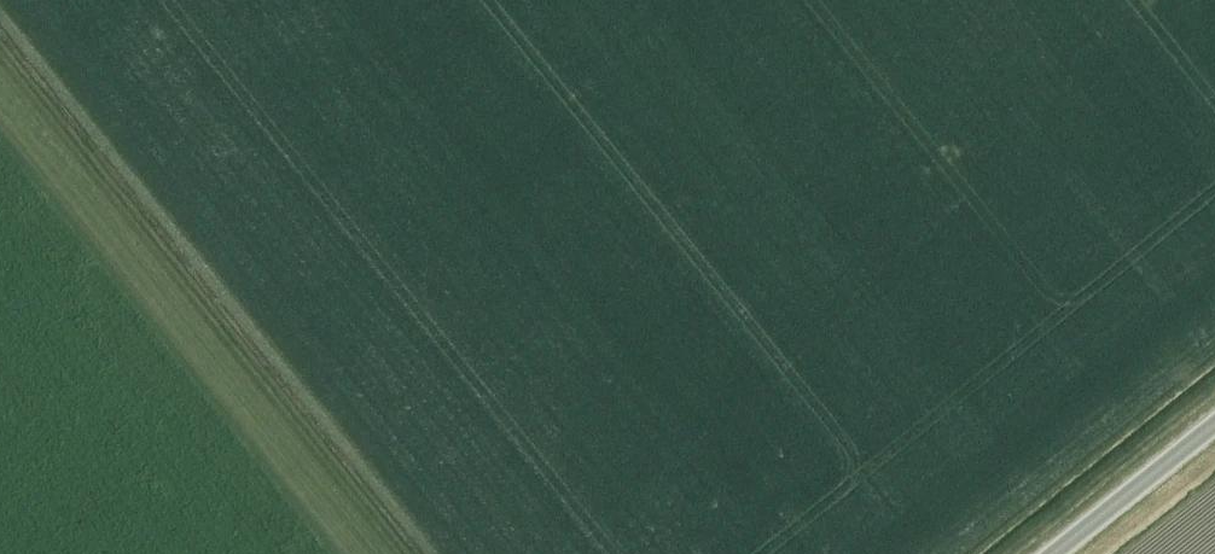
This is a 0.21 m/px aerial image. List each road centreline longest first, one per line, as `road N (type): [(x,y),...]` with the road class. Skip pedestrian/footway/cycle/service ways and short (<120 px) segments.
road 1 (unclassified): [(1214,422),(1050,553)]

